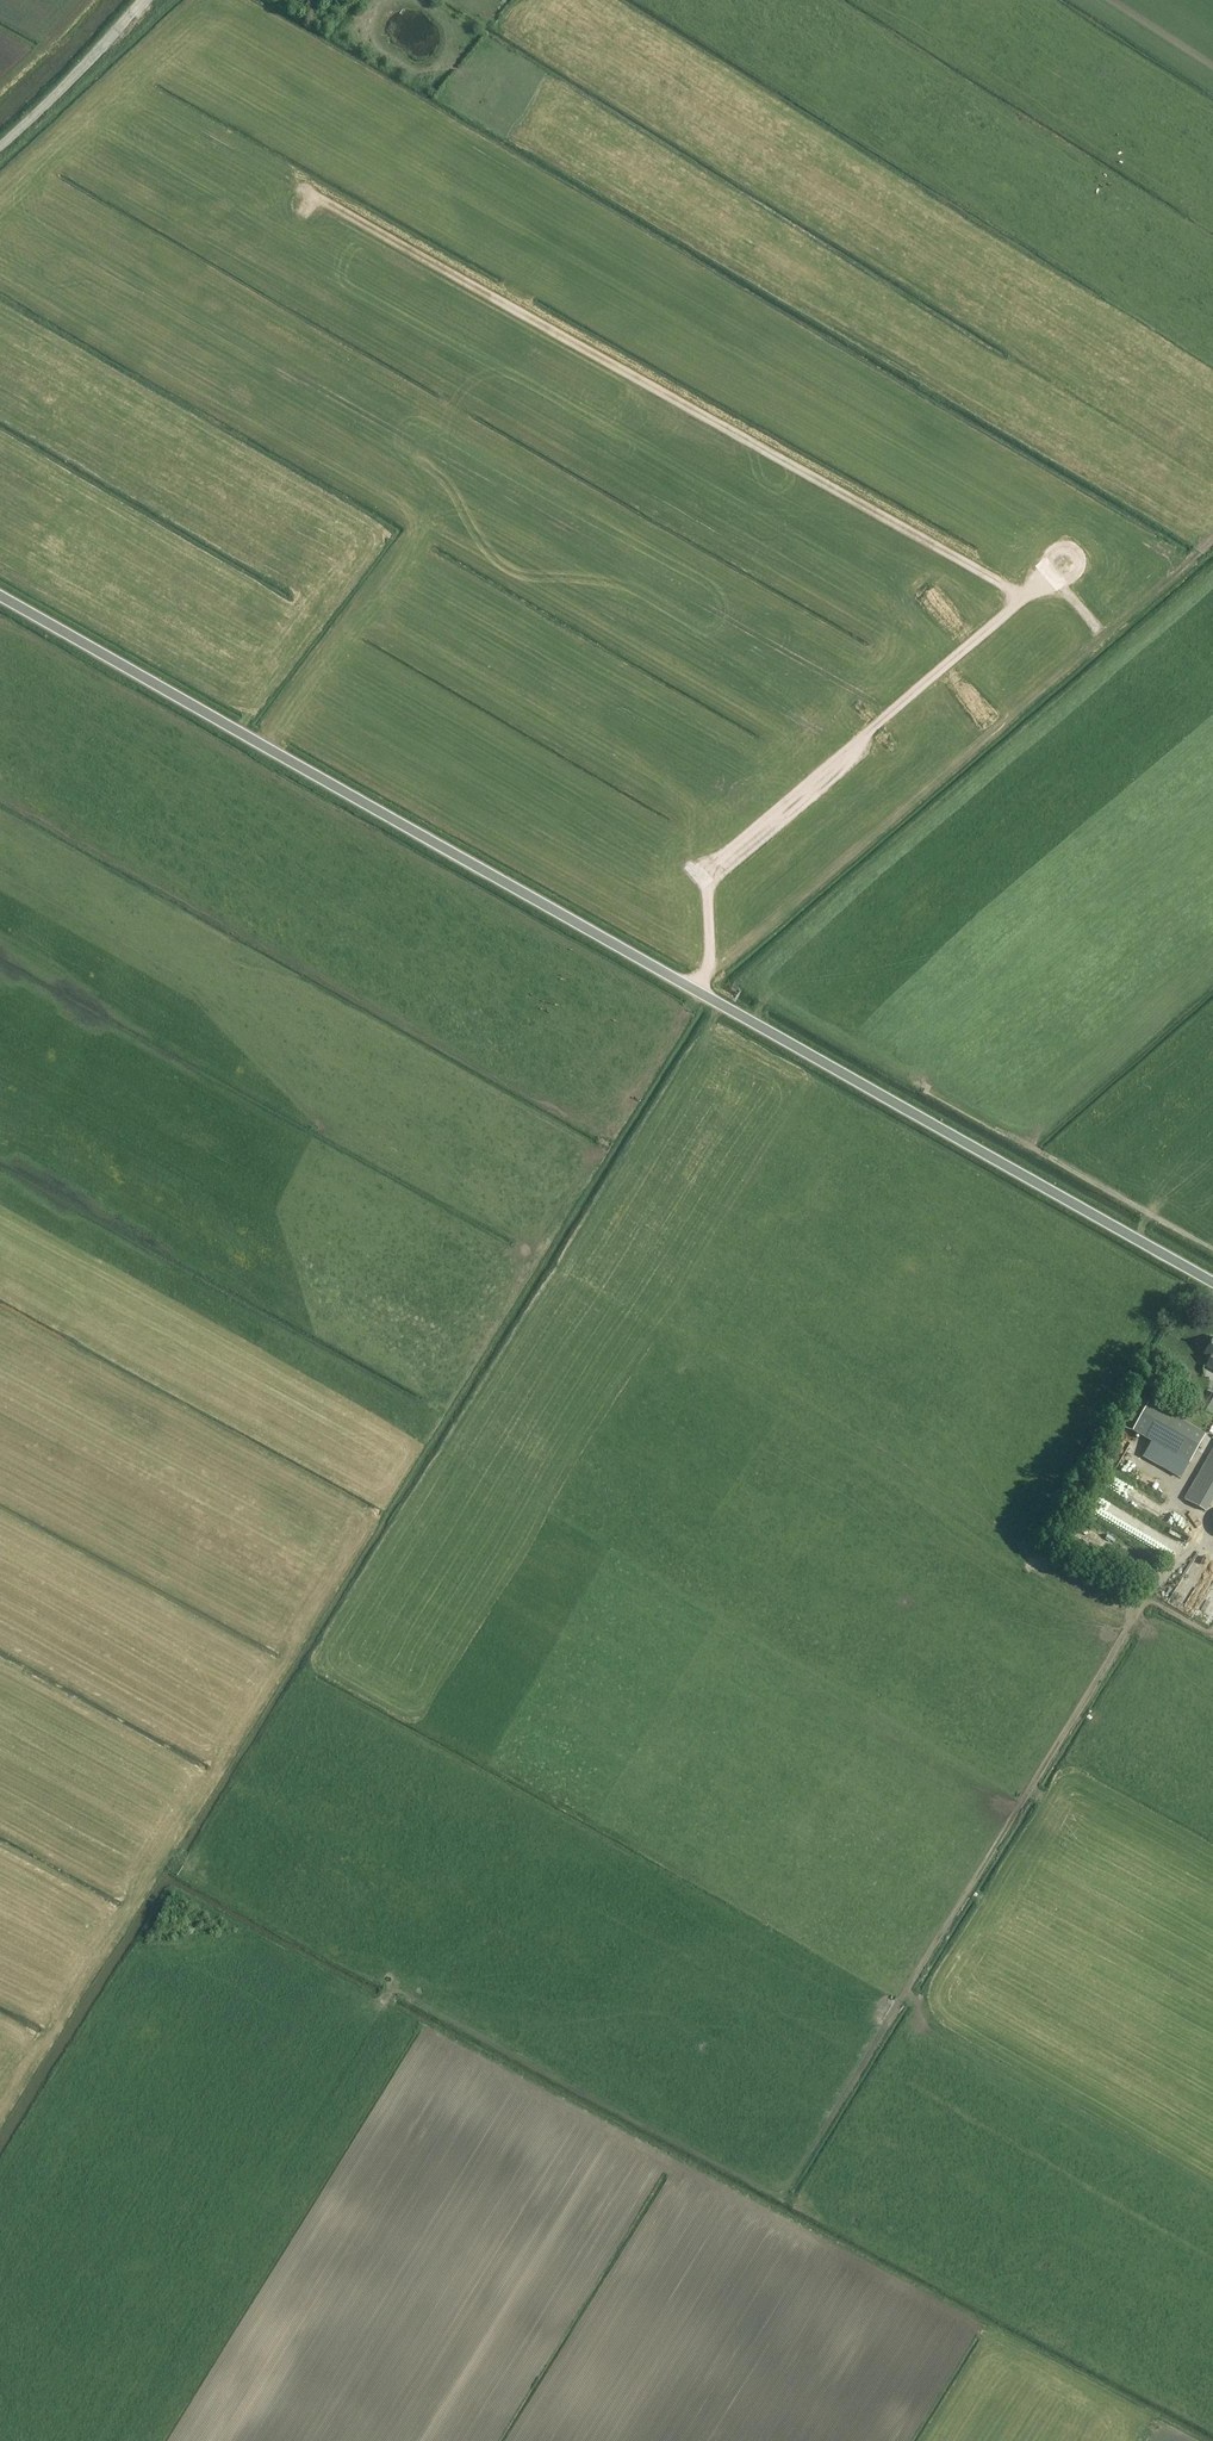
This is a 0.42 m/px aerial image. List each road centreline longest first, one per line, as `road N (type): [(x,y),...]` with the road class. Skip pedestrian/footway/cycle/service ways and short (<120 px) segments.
road 1 (tertiary): [(1212,1283),(0,596)]
road 2 (track): [(0,147),(143,0)]

